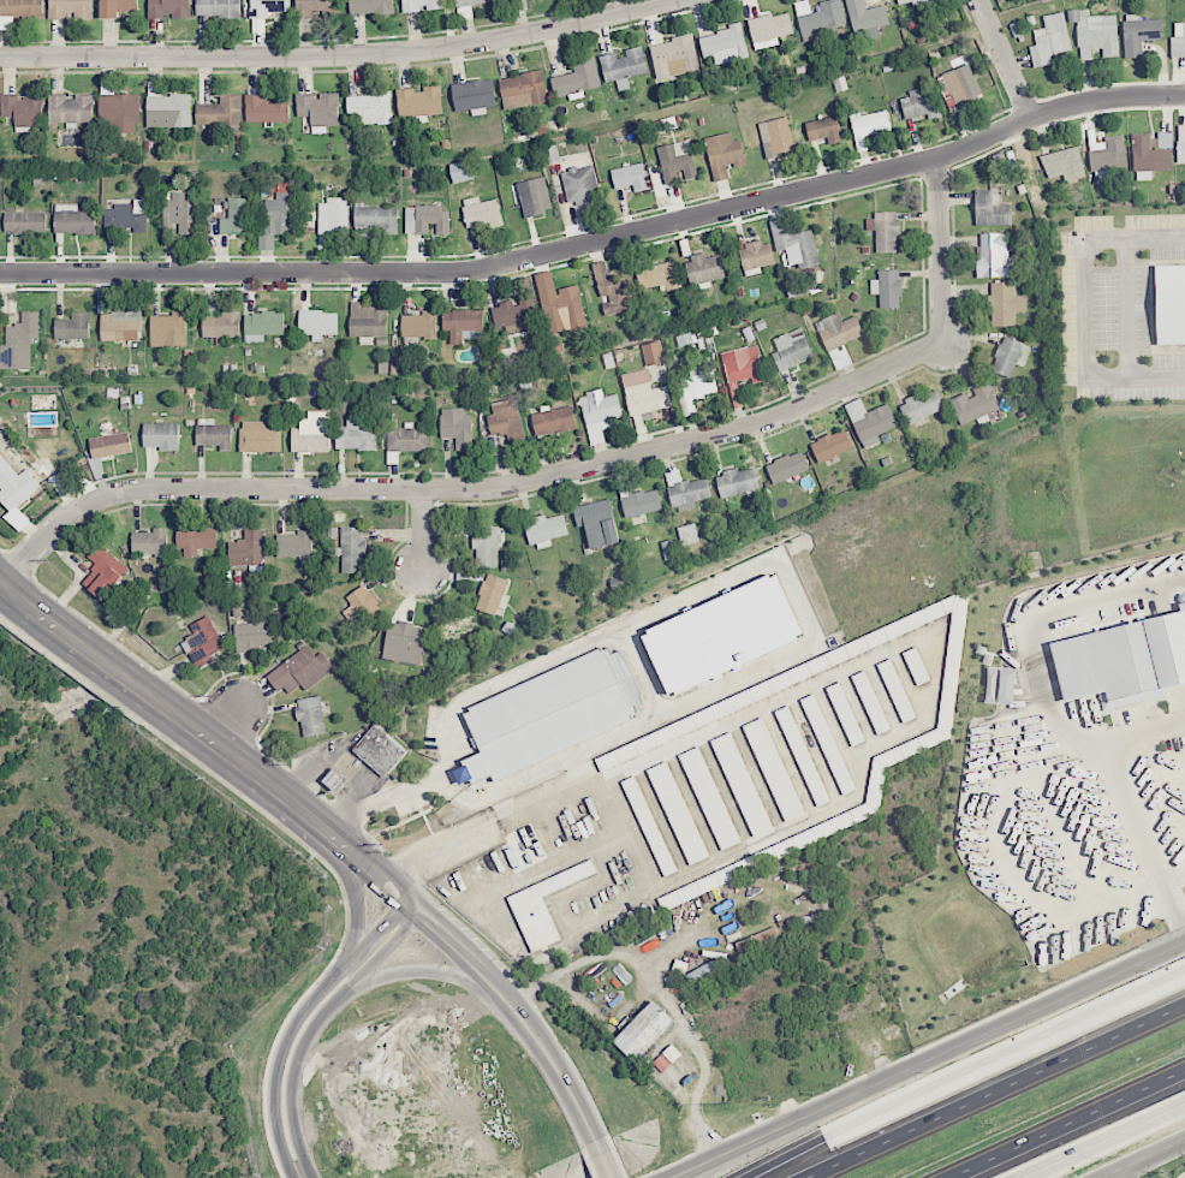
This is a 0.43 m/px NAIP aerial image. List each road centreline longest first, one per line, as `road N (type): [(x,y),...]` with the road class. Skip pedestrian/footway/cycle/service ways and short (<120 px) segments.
road 1 (residential): [(1184,96),(1076,105),(913,167),(475,273),(0,272)]
road 2 (residential): [(1,583),(64,520),(115,493),(487,490),(768,424),(942,346)]
road 3 (residential): [(683,0),(580,26),(380,56),(0,58)]
road 4 (secondary): [(1184,949),(679,1177)]
road 5 (motorway): [(1184,976),(756,1177)]
road 6 (secondary): [(0,582),(340,843)]
road 7 (motorway): [(1184,1006),(807,1177)]
road 8 (secondary): [(413,906),(394,914),(290,1033),(273,1082),(280,1147),(293,1177)]
road 9 (secondary): [(311,1177),(292,1126),(294,1065),(310,1029),(409,927),(413,906)]
road 10 (motorway): [(947,1177),(1184,1069)]
road 11 (secondary): [(340,843),(489,982)]
road 12 (secondary): [(489,982),(564,1078),(594,1144)]
road 13 (residential): [(942,346),(939,159)]
road 14 (motorway): [(1021,1177),(1184,1102)]
road 15 (secondary): [(353,982),(407,970),(489,982)]
road 16 (residential): [(1031,118),(979,0)]

